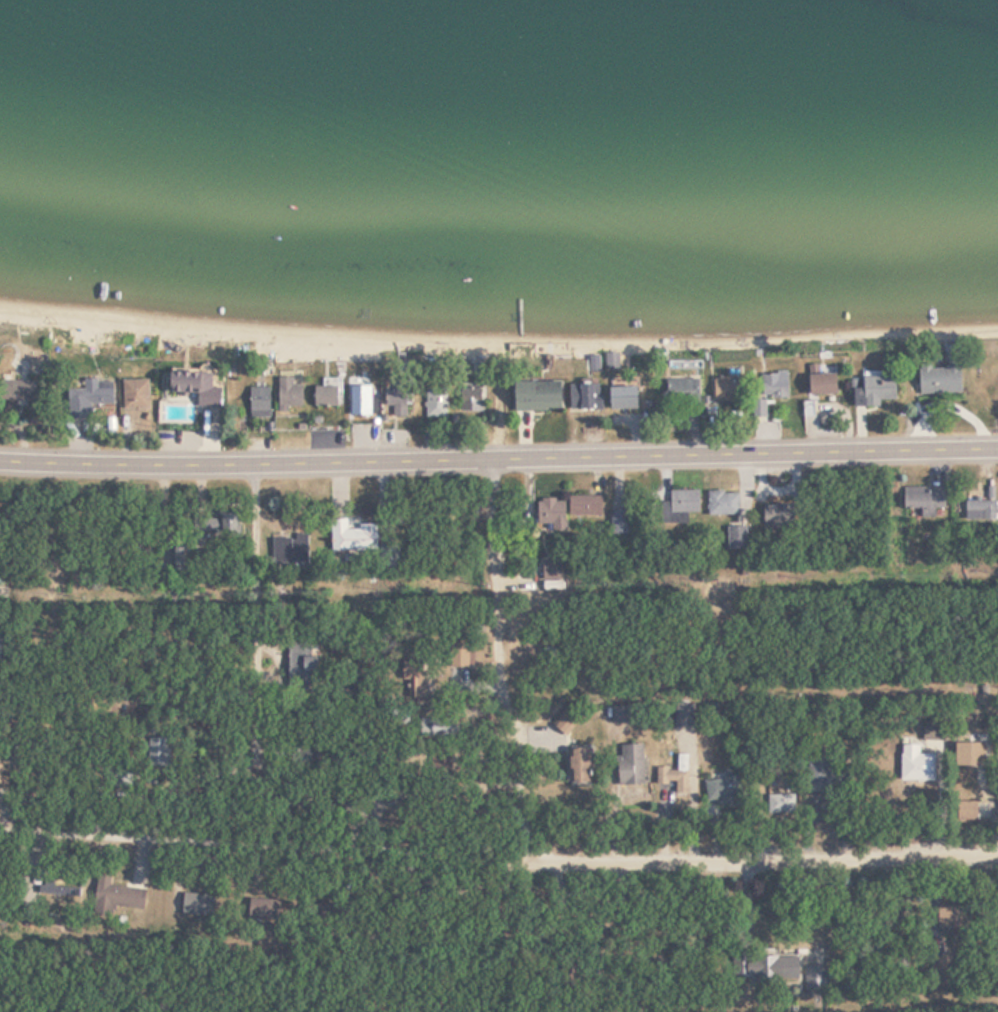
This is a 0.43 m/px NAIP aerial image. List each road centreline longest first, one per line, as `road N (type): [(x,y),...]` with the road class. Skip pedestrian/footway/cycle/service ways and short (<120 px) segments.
road 1 (primary): [(0,456),(263,462),(997,447)]
road 2 (residential): [(586,998),(501,610),(504,457)]
road 3 (residential): [(535,768),(195,840),(0,819)]
road 4 (residential): [(501,610),(729,713),(848,682),(997,687)]
road 5 (residential): [(997,834),(552,855)]
road 6 (residential): [(263,462),(272,629),(266,766)]

